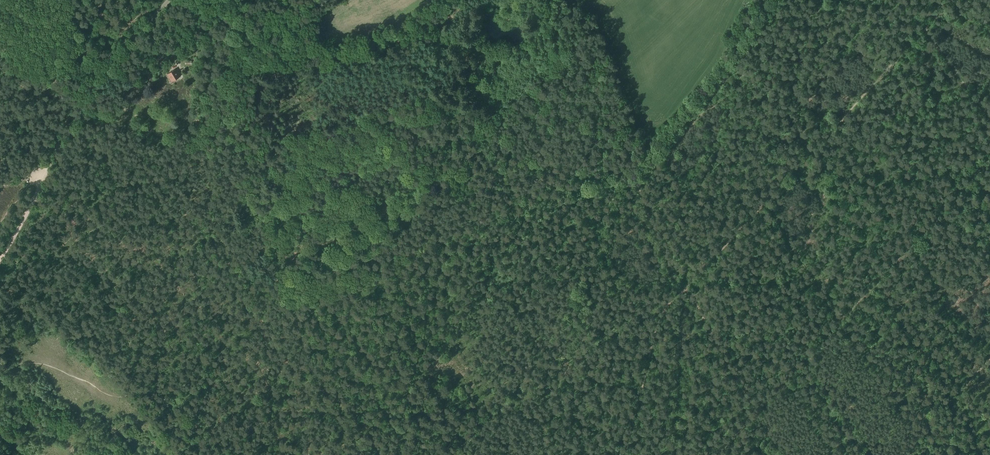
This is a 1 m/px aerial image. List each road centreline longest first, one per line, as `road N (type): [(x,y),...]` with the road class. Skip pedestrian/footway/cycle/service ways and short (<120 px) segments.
road 1 (track): [(43,174),(45,184),(60,188),(155,181),(290,314)]
road 2 (unclassified): [(0,187),(43,174),(104,62),(168,0)]
road 3 (track): [(234,0),(258,70),(254,120),(232,147),(155,181)]

